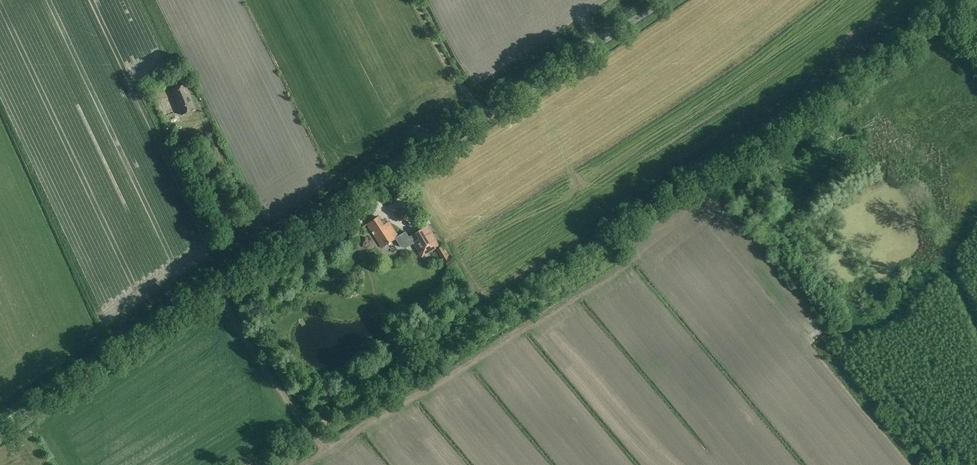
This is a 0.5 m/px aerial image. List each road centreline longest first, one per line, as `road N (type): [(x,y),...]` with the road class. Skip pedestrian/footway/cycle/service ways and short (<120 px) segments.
road 1 (tertiary): [(0,430),(665,0)]
road 2 (track): [(323,449),(633,260),(633,240)]
road 3 (track): [(214,292),(323,449),(297,464)]
road 4 (track): [(485,116),(416,0)]

